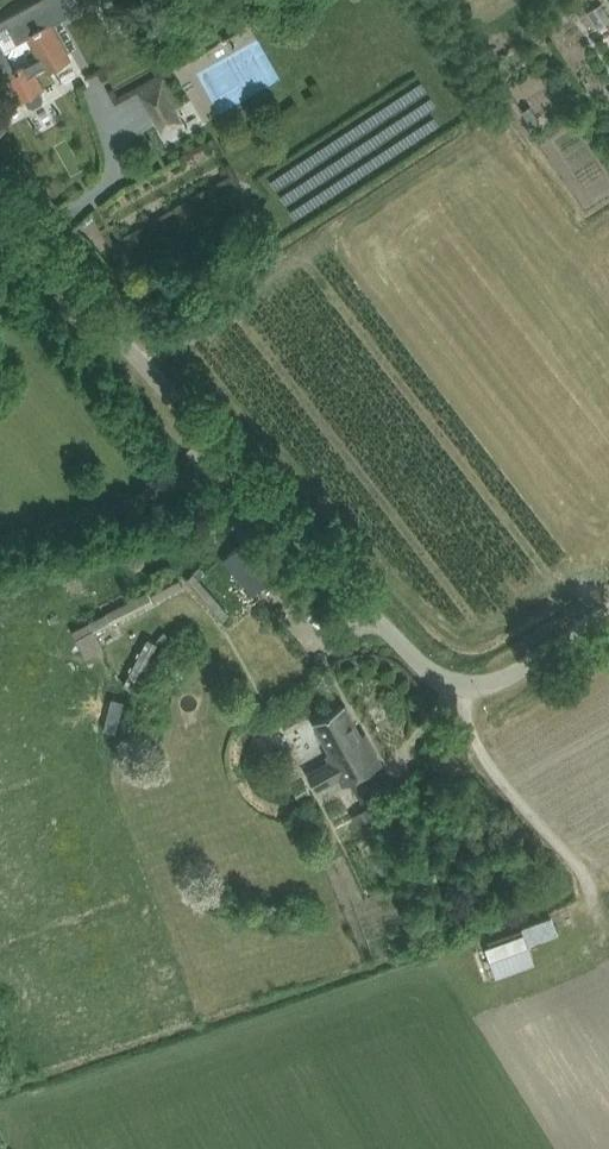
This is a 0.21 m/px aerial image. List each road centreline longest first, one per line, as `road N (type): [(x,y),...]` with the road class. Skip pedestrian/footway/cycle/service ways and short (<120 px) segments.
road 1 (unclassified): [(0,207),(412,646),(468,684),(501,684),(531,674),(608,621)]

